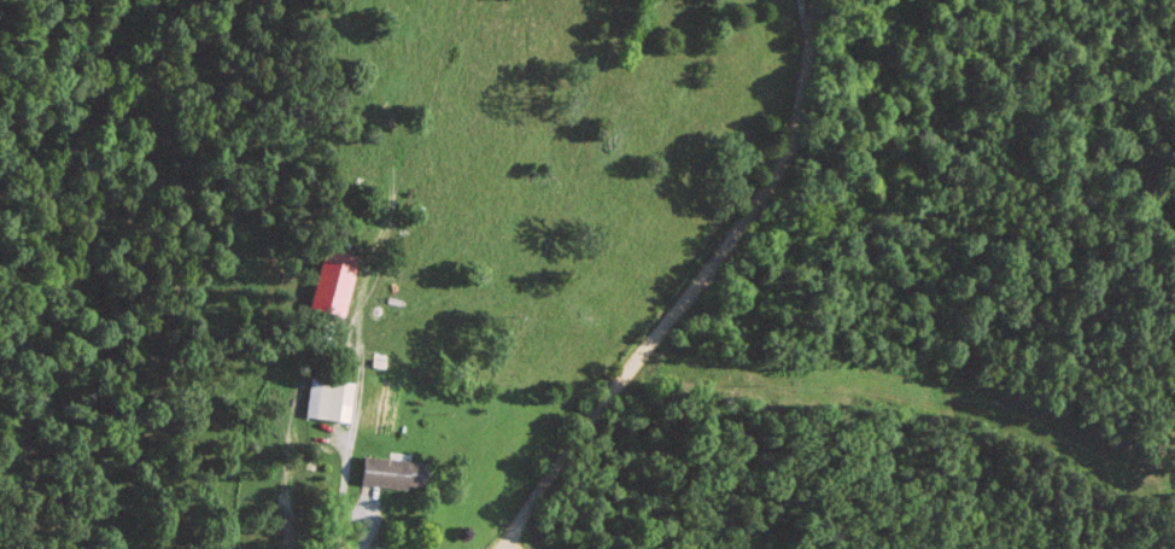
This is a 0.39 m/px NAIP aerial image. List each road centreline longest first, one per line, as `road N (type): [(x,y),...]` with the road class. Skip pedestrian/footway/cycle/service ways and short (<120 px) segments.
road 1 (residential): [(503,548),(554,460),(782,165),(815,0)]

